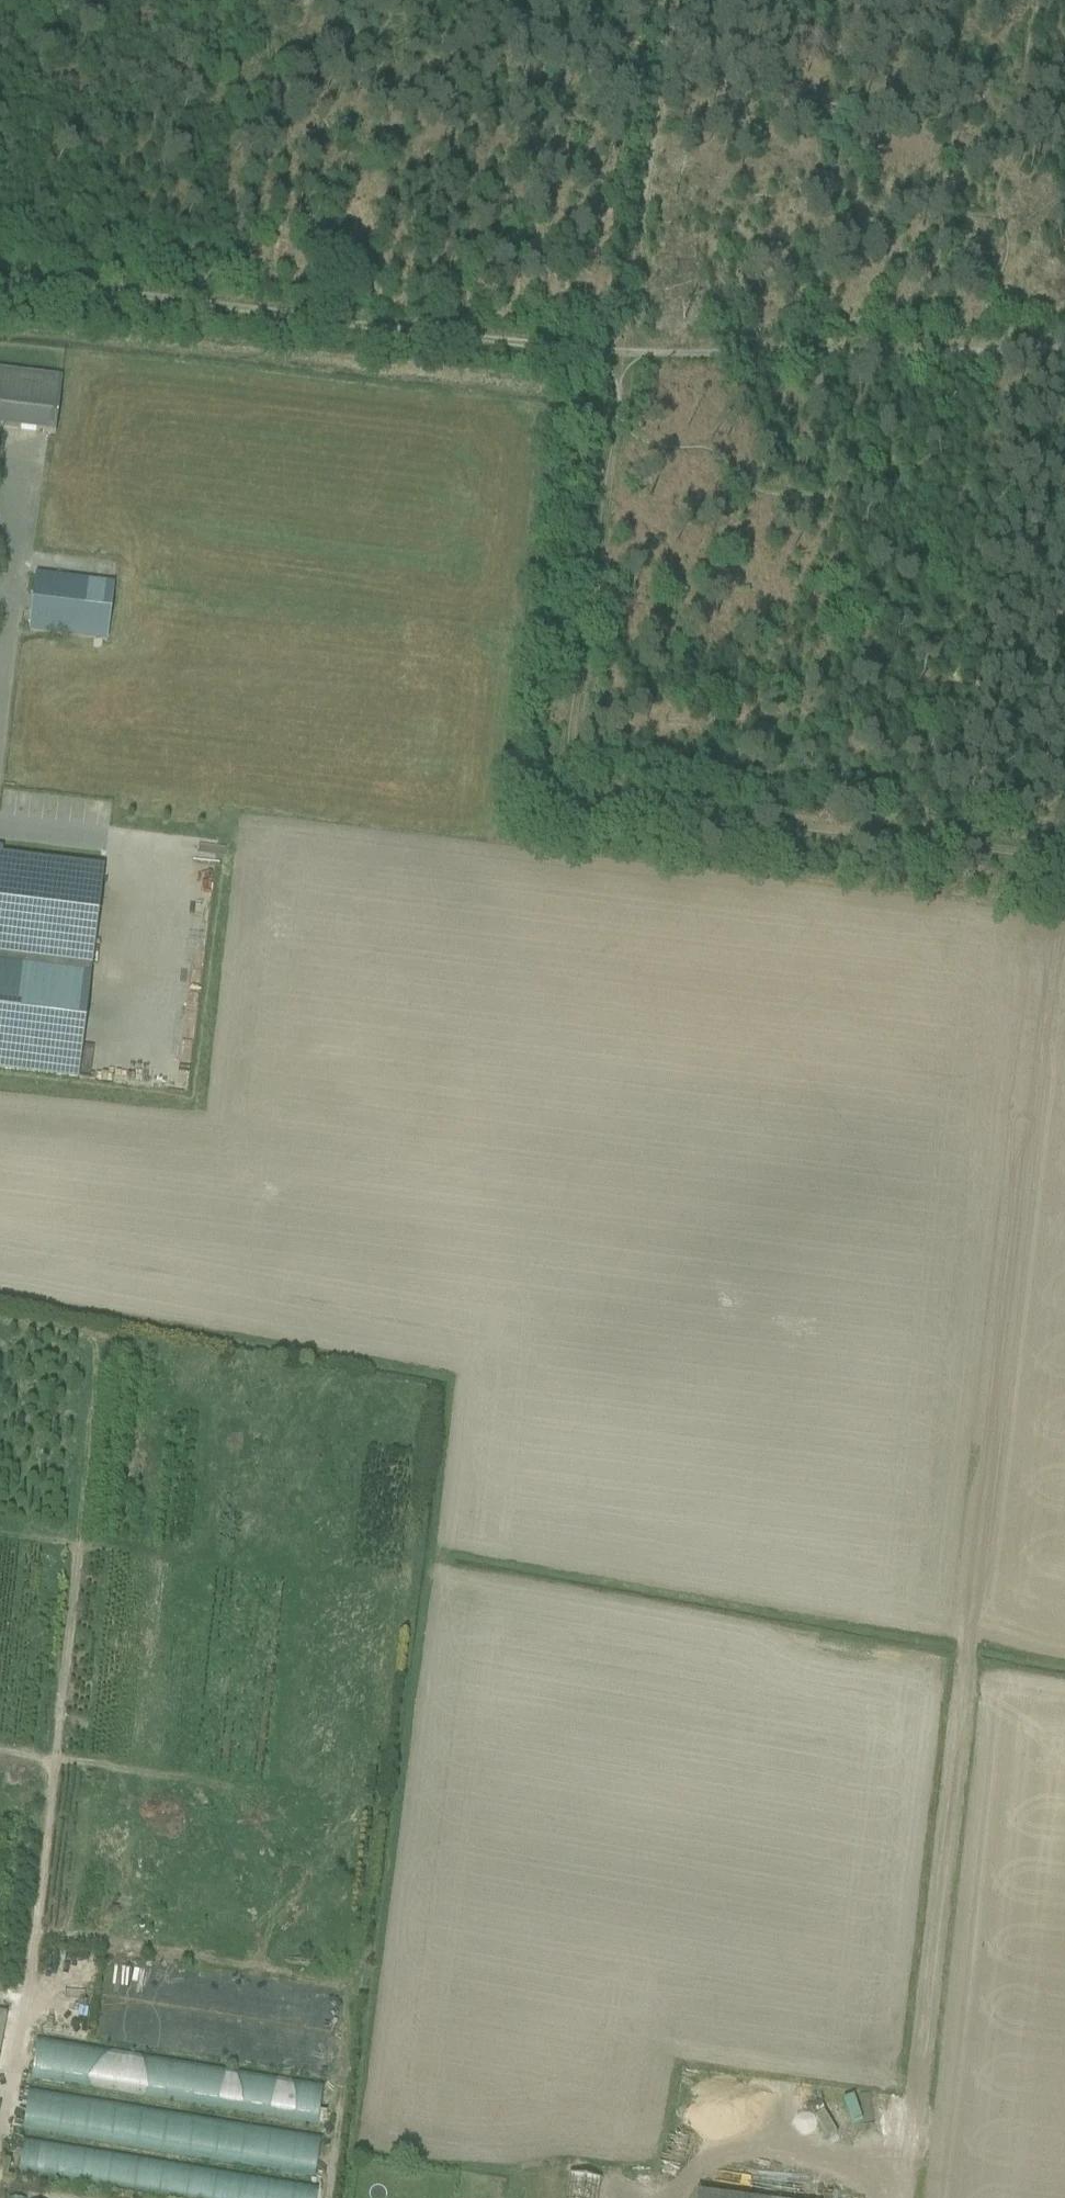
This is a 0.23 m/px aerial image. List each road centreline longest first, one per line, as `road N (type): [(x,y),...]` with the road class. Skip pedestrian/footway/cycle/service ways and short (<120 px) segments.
road 1 (track): [(995,348),(624,357)]

